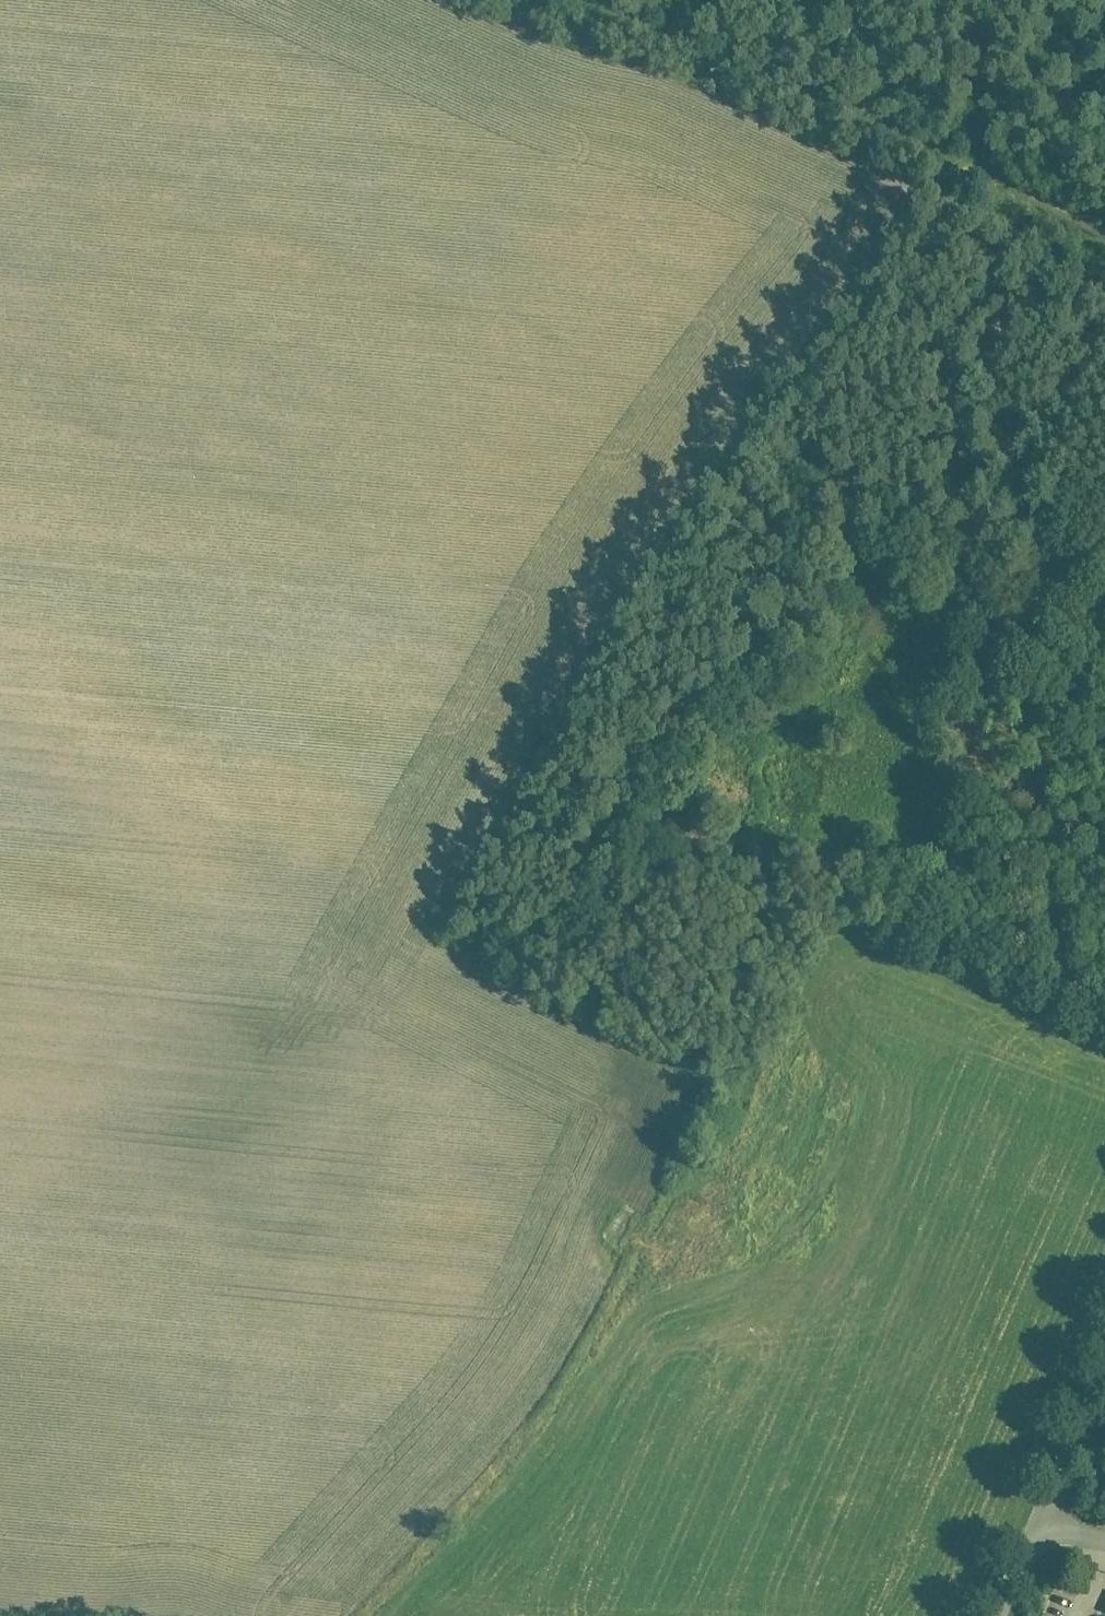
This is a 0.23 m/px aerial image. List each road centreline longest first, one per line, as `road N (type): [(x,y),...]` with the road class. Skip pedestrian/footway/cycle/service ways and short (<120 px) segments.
road 1 (track): [(608,0),(985,166),(1104,229)]
road 2 (residential): [(1104,1349),(992,1615)]

